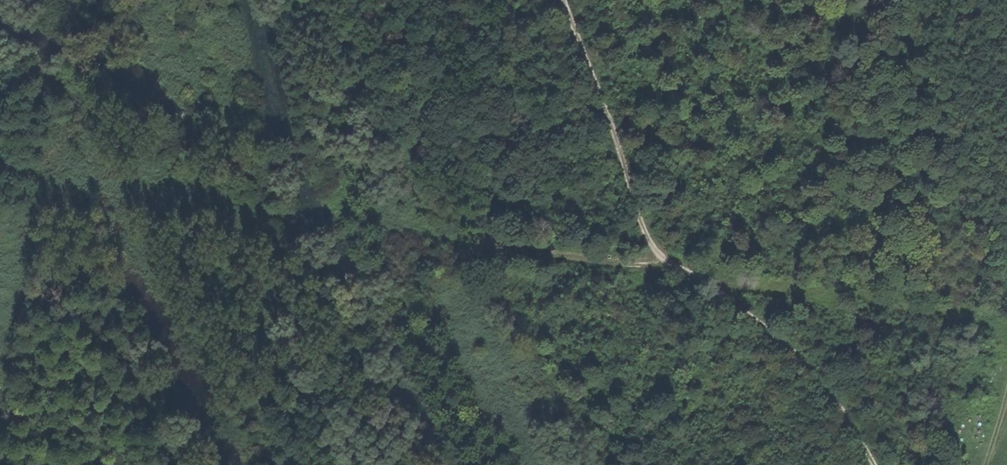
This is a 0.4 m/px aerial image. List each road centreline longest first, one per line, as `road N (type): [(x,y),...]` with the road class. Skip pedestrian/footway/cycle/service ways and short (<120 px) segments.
road 1 (track): [(874,464),(858,416),(783,335),(653,249),(566,0)]

